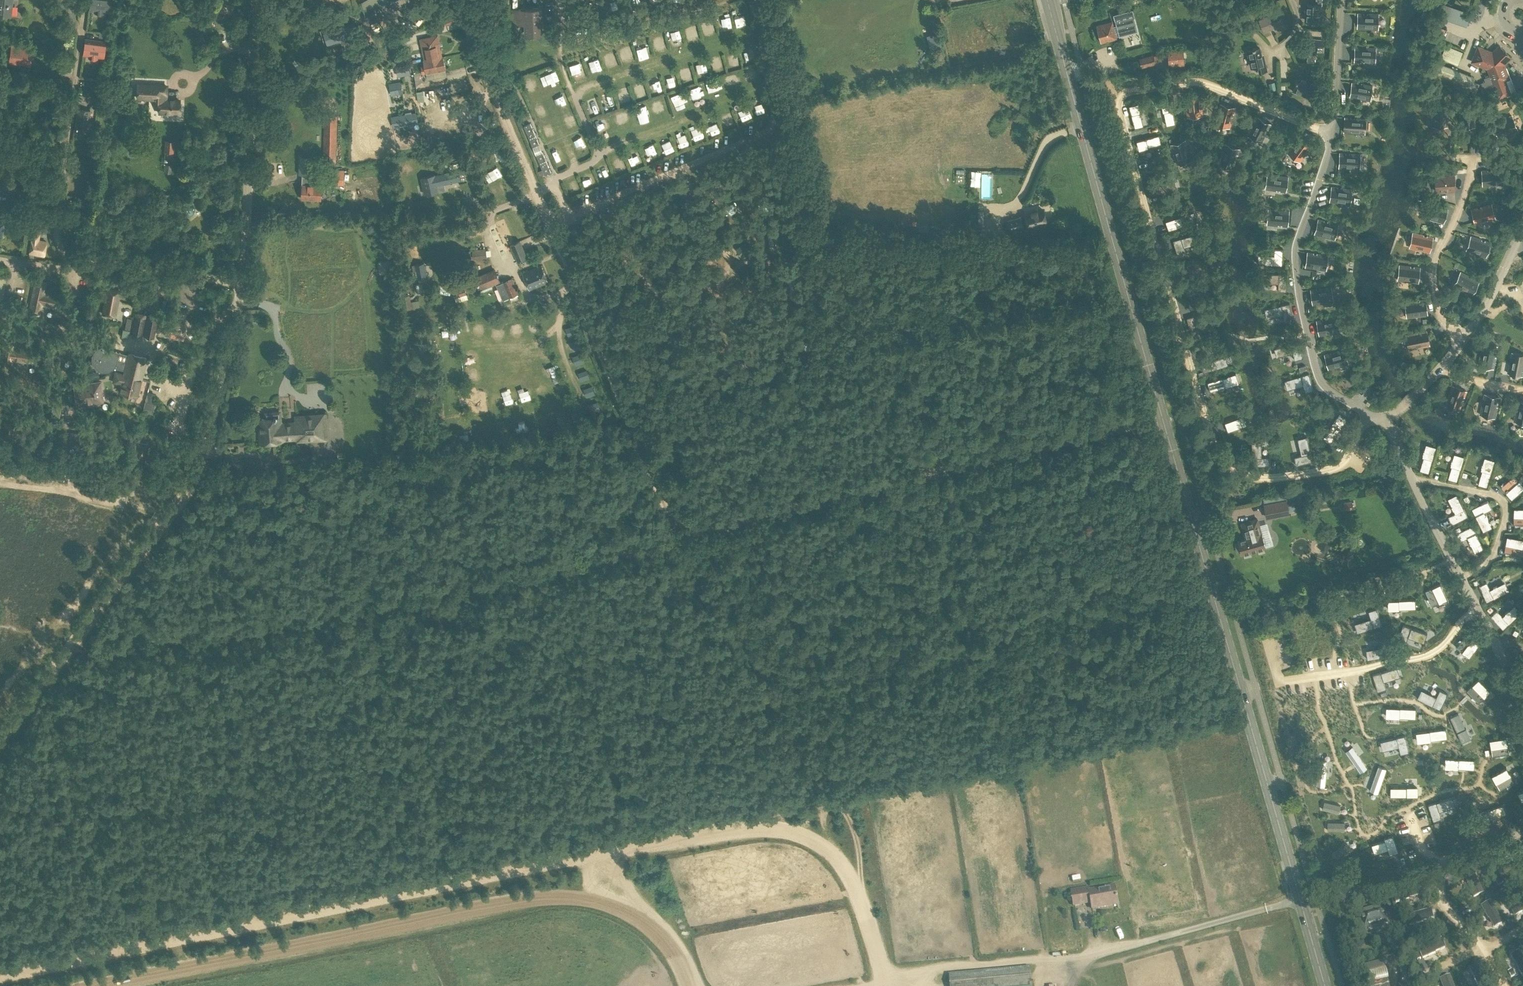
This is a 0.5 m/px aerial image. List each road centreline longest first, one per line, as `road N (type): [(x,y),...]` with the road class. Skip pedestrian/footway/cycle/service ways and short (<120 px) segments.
road 1 (primary): [(1325,985),(1047,0)]
road 2 (track): [(1372,418),(1339,468),(1267,482),(1234,472),(1212,451),(1117,97),(1201,82),(1333,131)]
road 3 (track): [(685,529),(649,463),(458,0)]
road 4 (residential): [(200,477),(245,264),(255,0)]
road 5 (track): [(1300,900),(1084,959),(936,969),(881,984)]
road 6 (track): [(1043,444),(685,529)]
road 7 (track): [(0,745),(195,483)]
road 8 (track): [(1462,342),(1441,318),(1433,267),(1471,176),(1459,155)]
road 9 (track): [(561,53),(723,4)]
road 10 (track): [(573,92),(732,40)]
road 11 (track): [(0,484),(97,496),(163,516)]
road 12 (track): [(599,152),(746,95)]
road 13 (track): [(1402,985),(1481,948),(1508,985)]
road 14 (track): [(772,130),(749,2)]
road 15 (track): [(1161,414),(1043,444)]

